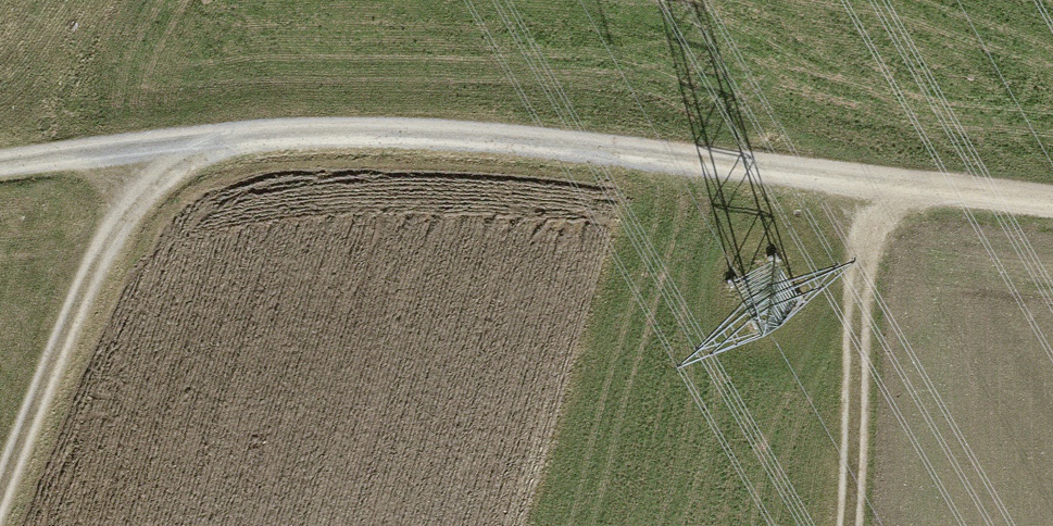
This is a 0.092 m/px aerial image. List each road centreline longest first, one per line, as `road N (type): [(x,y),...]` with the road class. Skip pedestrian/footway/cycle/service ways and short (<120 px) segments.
road 1 (track): [(0,498),(108,244),(173,154),(390,142),(1052,202)]
road 2 (track): [(874,191),(856,525)]
road 3 (track): [(173,154),(0,176)]

